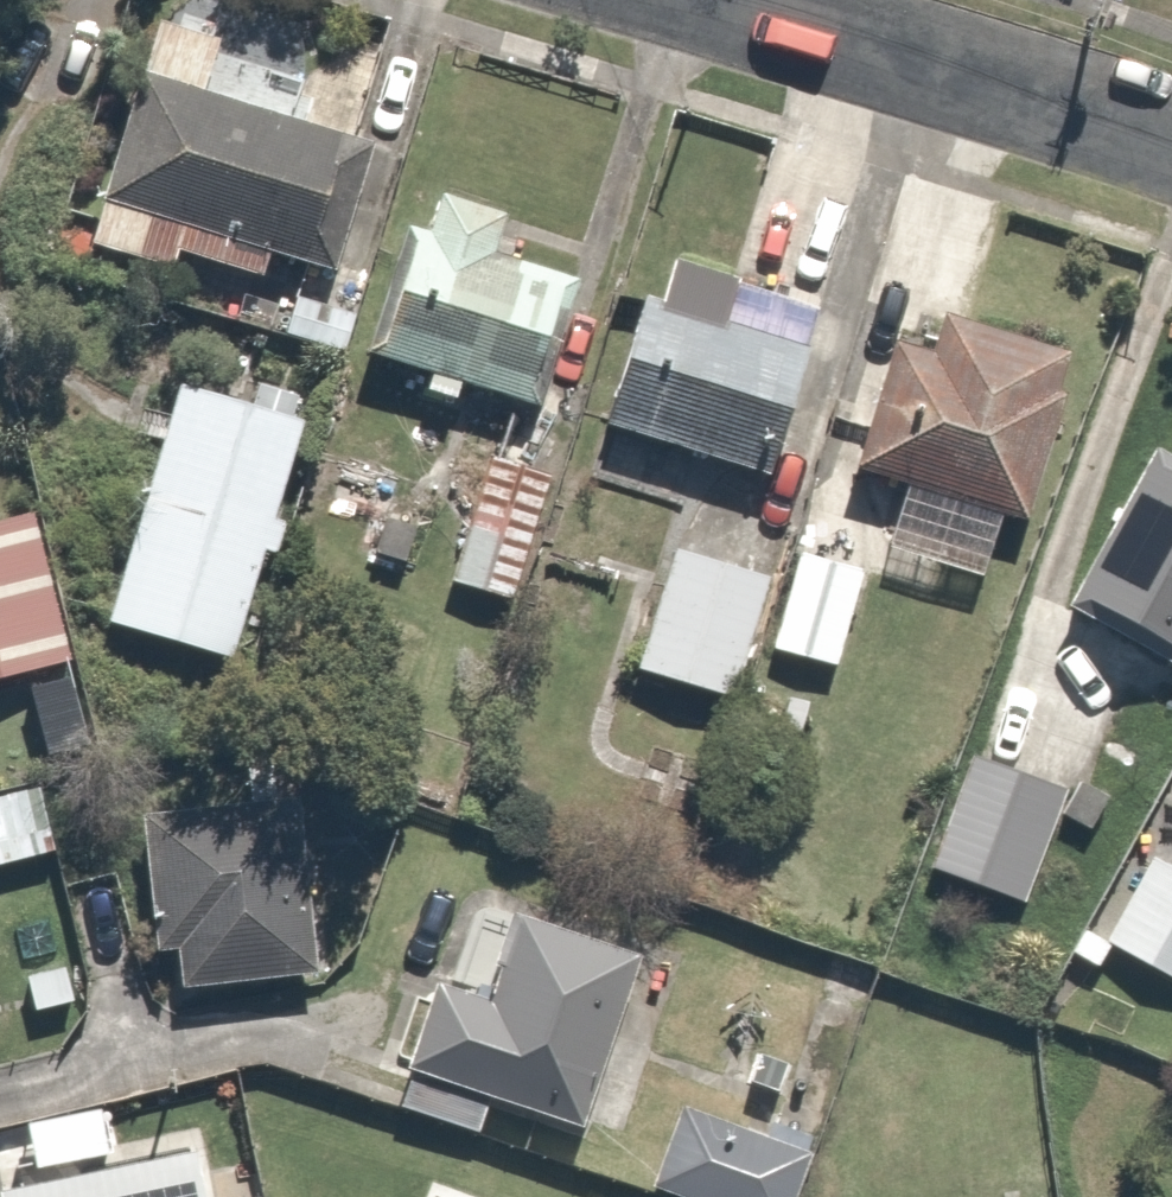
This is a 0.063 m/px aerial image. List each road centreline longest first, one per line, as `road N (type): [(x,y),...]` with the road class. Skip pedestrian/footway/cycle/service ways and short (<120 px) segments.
road 1 (residential): [(699,0),(1171,145)]

